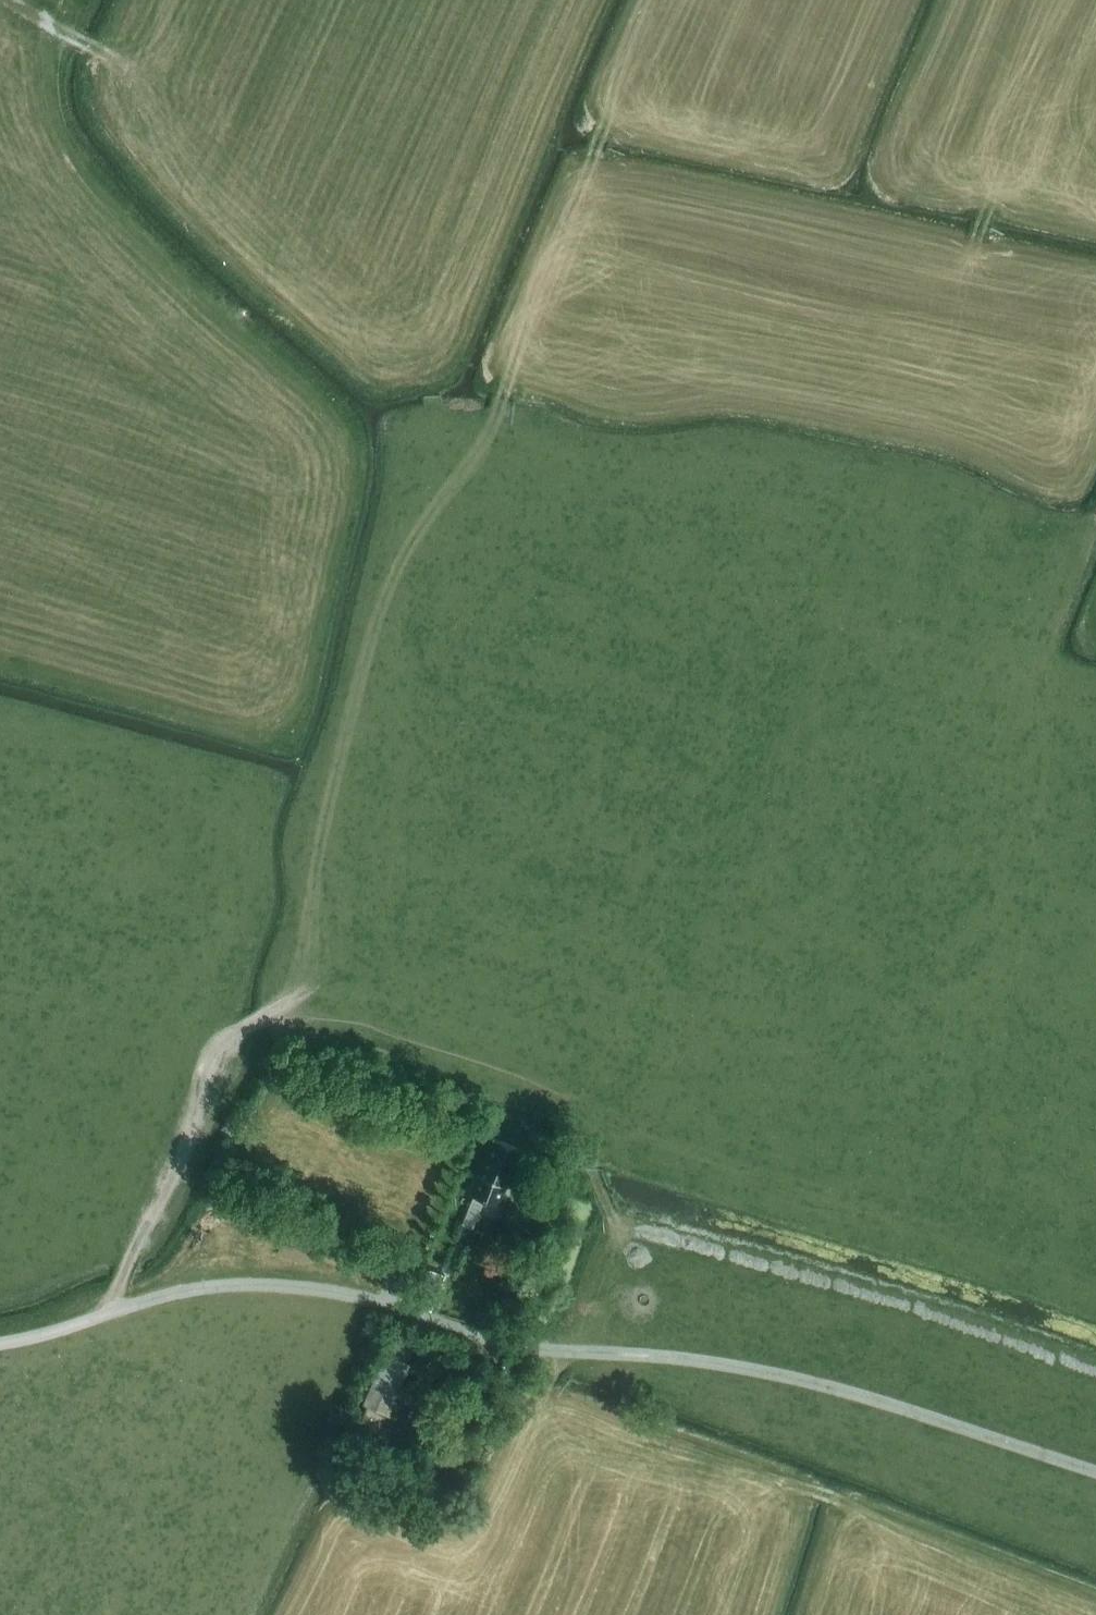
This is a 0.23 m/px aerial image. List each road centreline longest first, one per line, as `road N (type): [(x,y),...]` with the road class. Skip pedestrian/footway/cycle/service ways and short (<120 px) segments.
road 1 (unclassified): [(1095,1472),(776,1374),(518,1347),(376,1302),(280,1285),(197,1288),(0,1343)]

